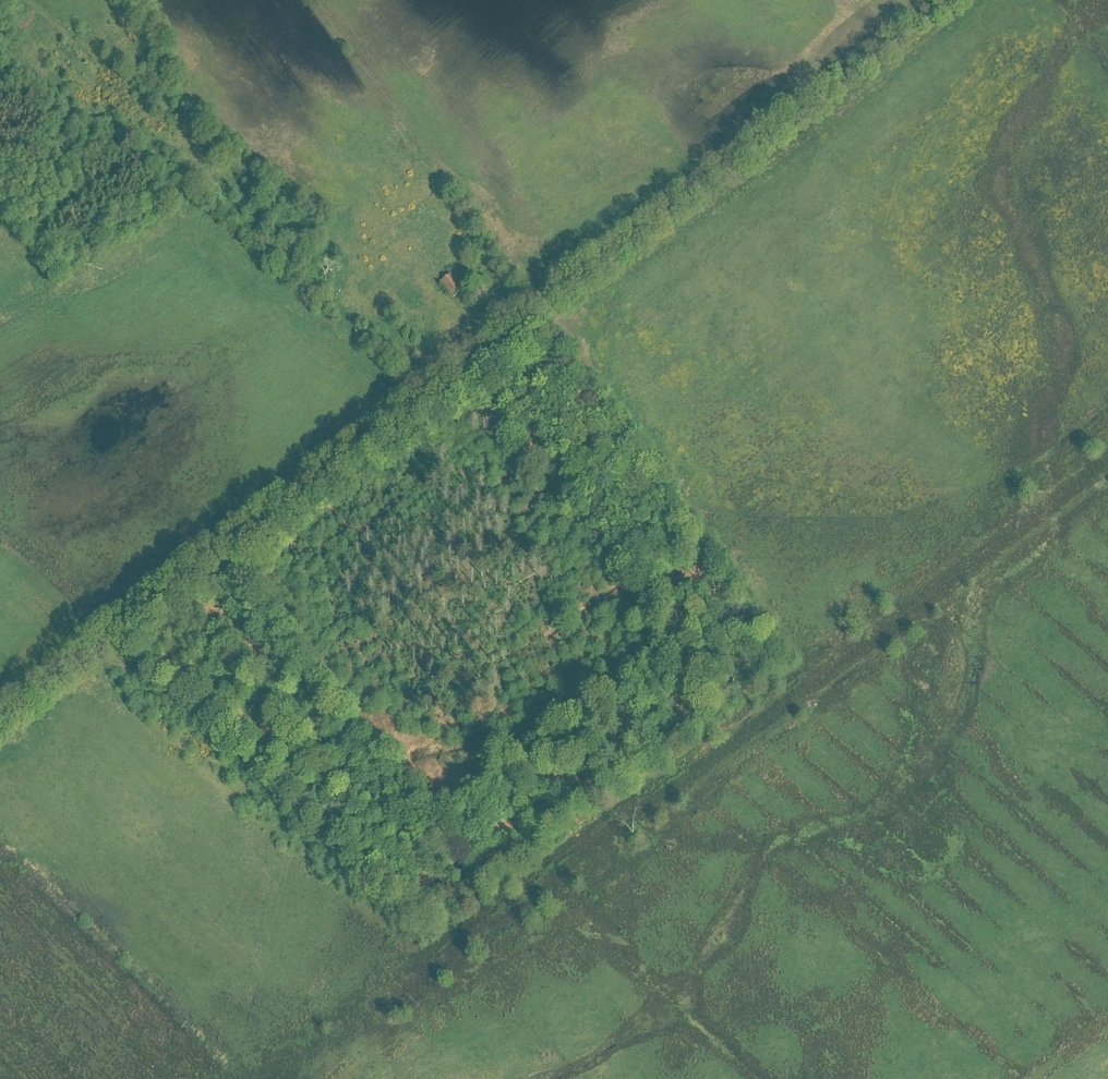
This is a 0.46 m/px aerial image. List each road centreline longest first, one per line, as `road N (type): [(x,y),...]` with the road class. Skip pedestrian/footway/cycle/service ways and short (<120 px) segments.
road 1 (tertiary): [(951,0),(0,719)]

